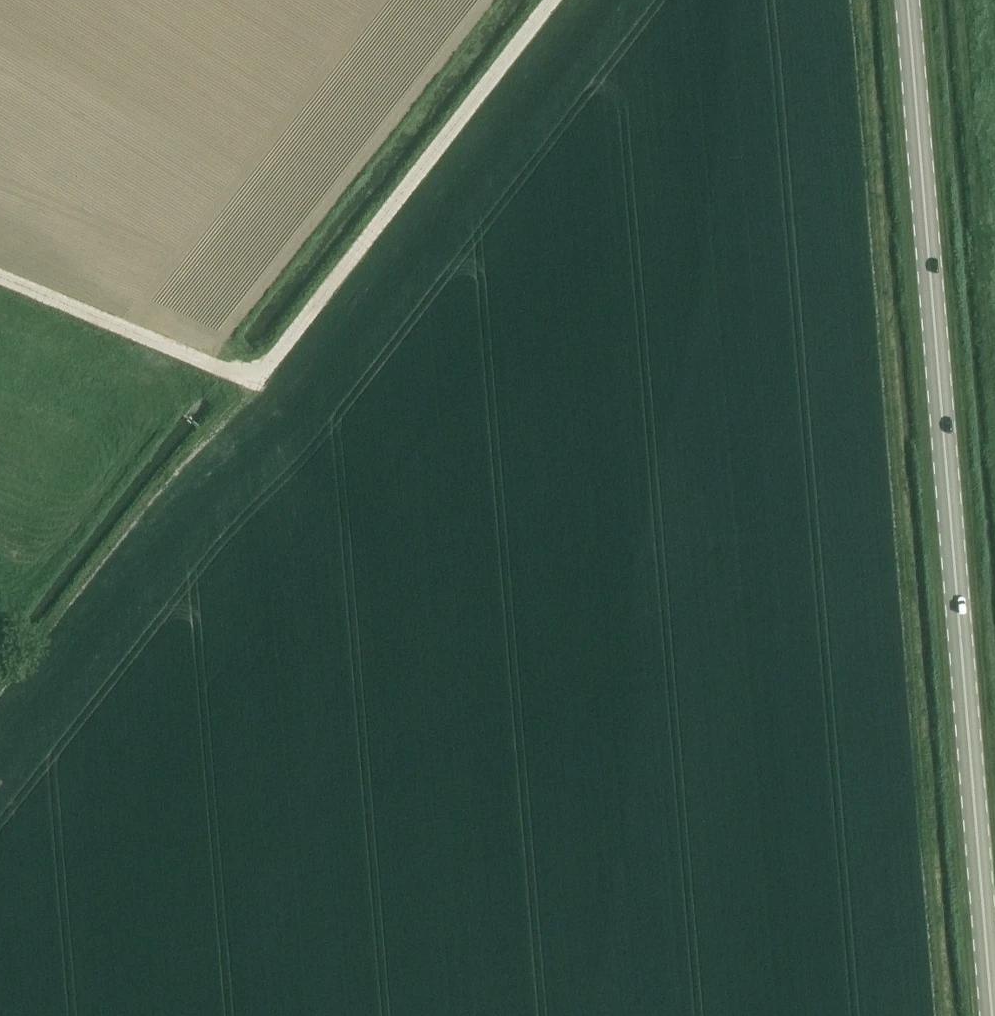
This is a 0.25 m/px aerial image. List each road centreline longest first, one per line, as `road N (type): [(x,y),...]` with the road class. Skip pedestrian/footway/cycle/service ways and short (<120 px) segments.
road 1 (secondary): [(909,0),(993,1015)]
road 2 (track): [(0,278),(256,383),(553,0)]

